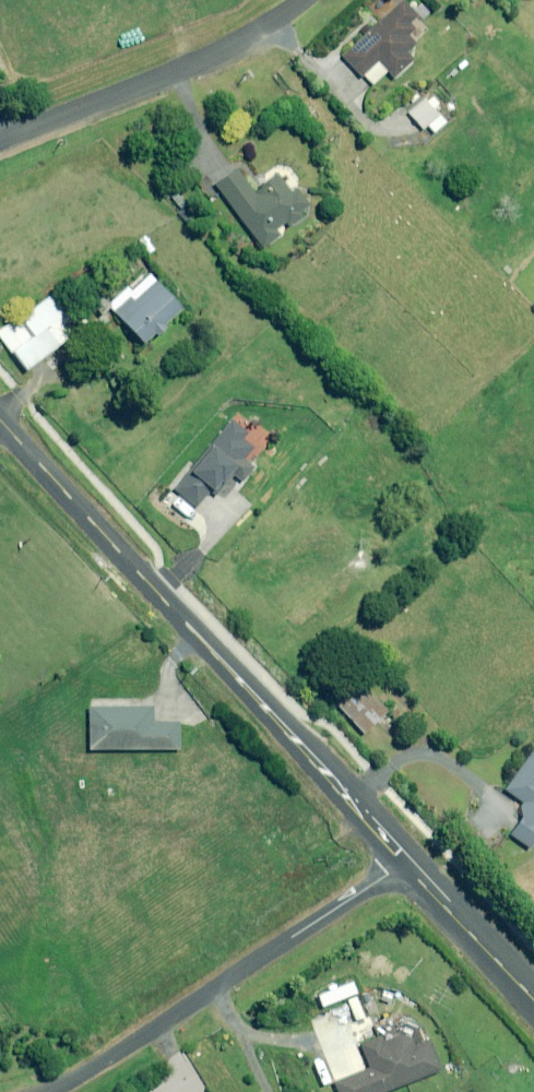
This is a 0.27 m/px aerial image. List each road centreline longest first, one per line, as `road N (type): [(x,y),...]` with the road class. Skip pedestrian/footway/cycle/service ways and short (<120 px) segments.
road 1 (unclassified): [(410,861),(0,419)]
road 2 (residential): [(43,1091),(410,861)]
road 3 (residential): [(301,0),(209,57),(0,136)]
road 4 (unclassified): [(533,995),(410,861)]

